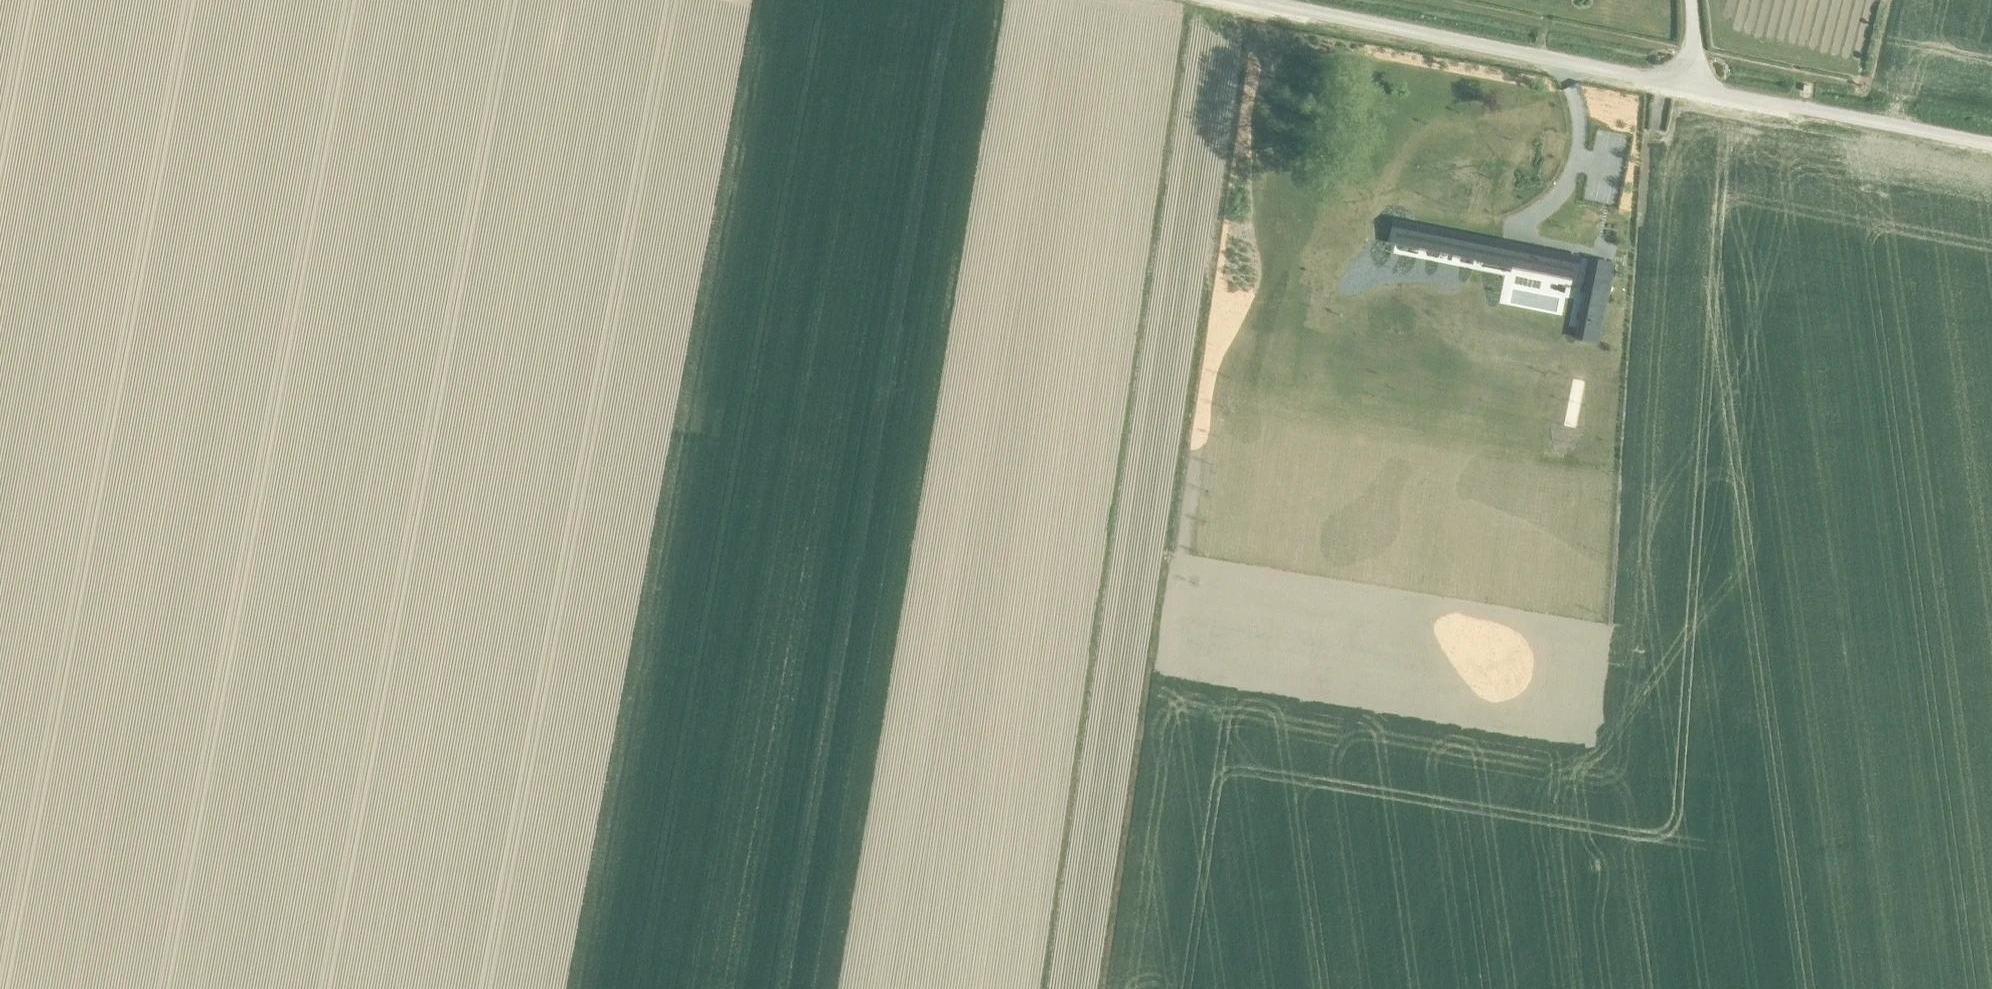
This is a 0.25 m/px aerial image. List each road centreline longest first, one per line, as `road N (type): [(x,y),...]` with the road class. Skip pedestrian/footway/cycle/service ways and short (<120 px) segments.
road 1 (unclassified): [(1991,145),(1248,0)]

